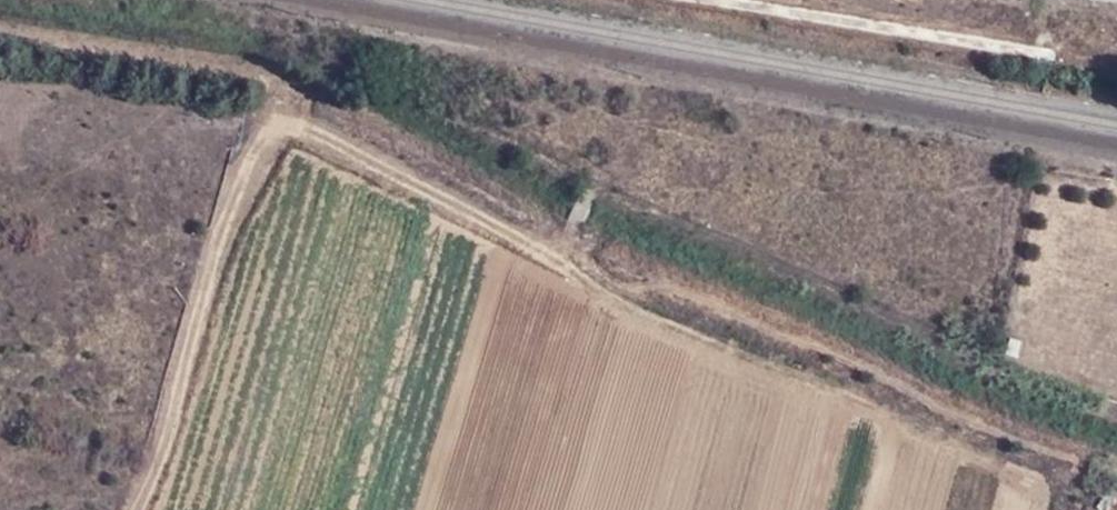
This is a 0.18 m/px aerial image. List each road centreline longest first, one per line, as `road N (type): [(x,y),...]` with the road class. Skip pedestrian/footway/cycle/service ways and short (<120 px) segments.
road 1 (track): [(158,509),(259,224),(294,189),(347,187),(533,247),(569,242)]

